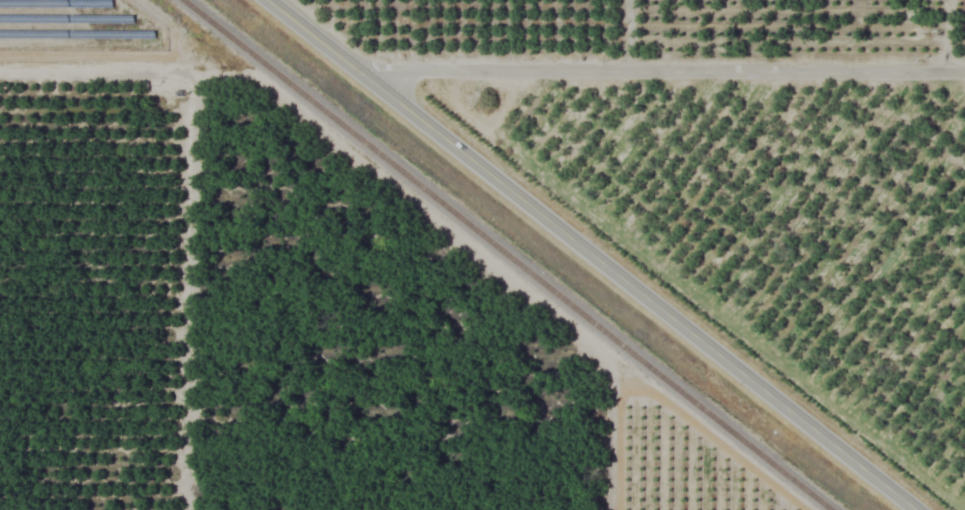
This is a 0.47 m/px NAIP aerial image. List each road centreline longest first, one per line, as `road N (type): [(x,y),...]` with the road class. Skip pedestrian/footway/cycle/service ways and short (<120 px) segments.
road 1 (primary): [(266,0),(914,509)]
road 2 (residential): [(359,73),(964,69)]
road 3 (residential): [(0,74),(128,76)]

